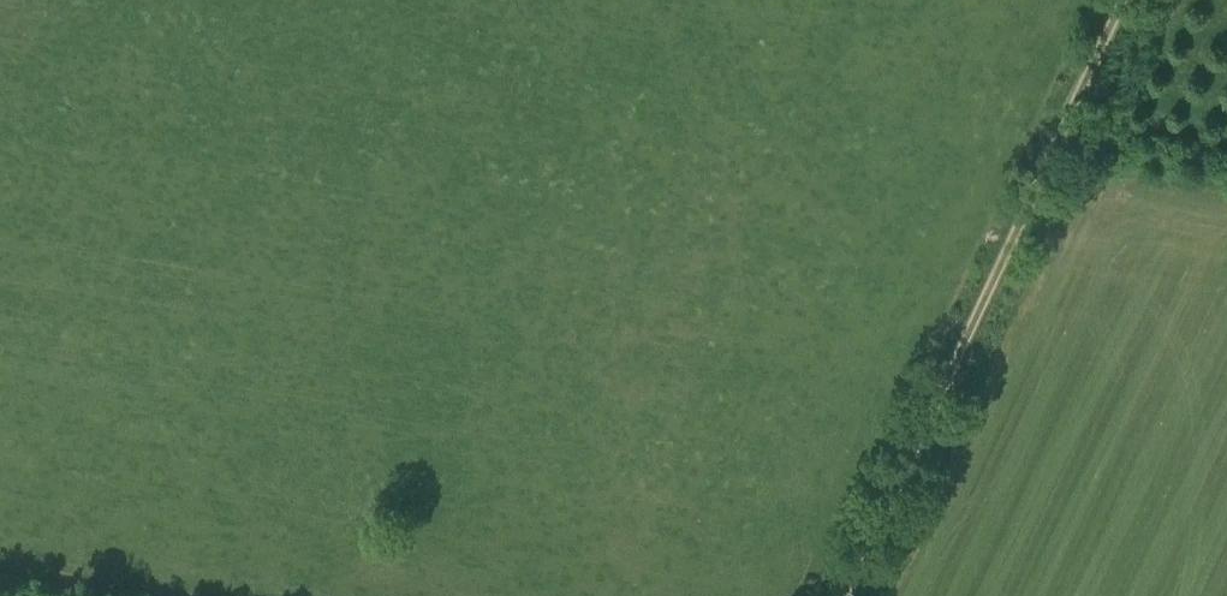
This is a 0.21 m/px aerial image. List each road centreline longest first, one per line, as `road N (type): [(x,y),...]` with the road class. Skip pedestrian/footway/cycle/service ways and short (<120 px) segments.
road 1 (track): [(1122,0),(843,595)]

